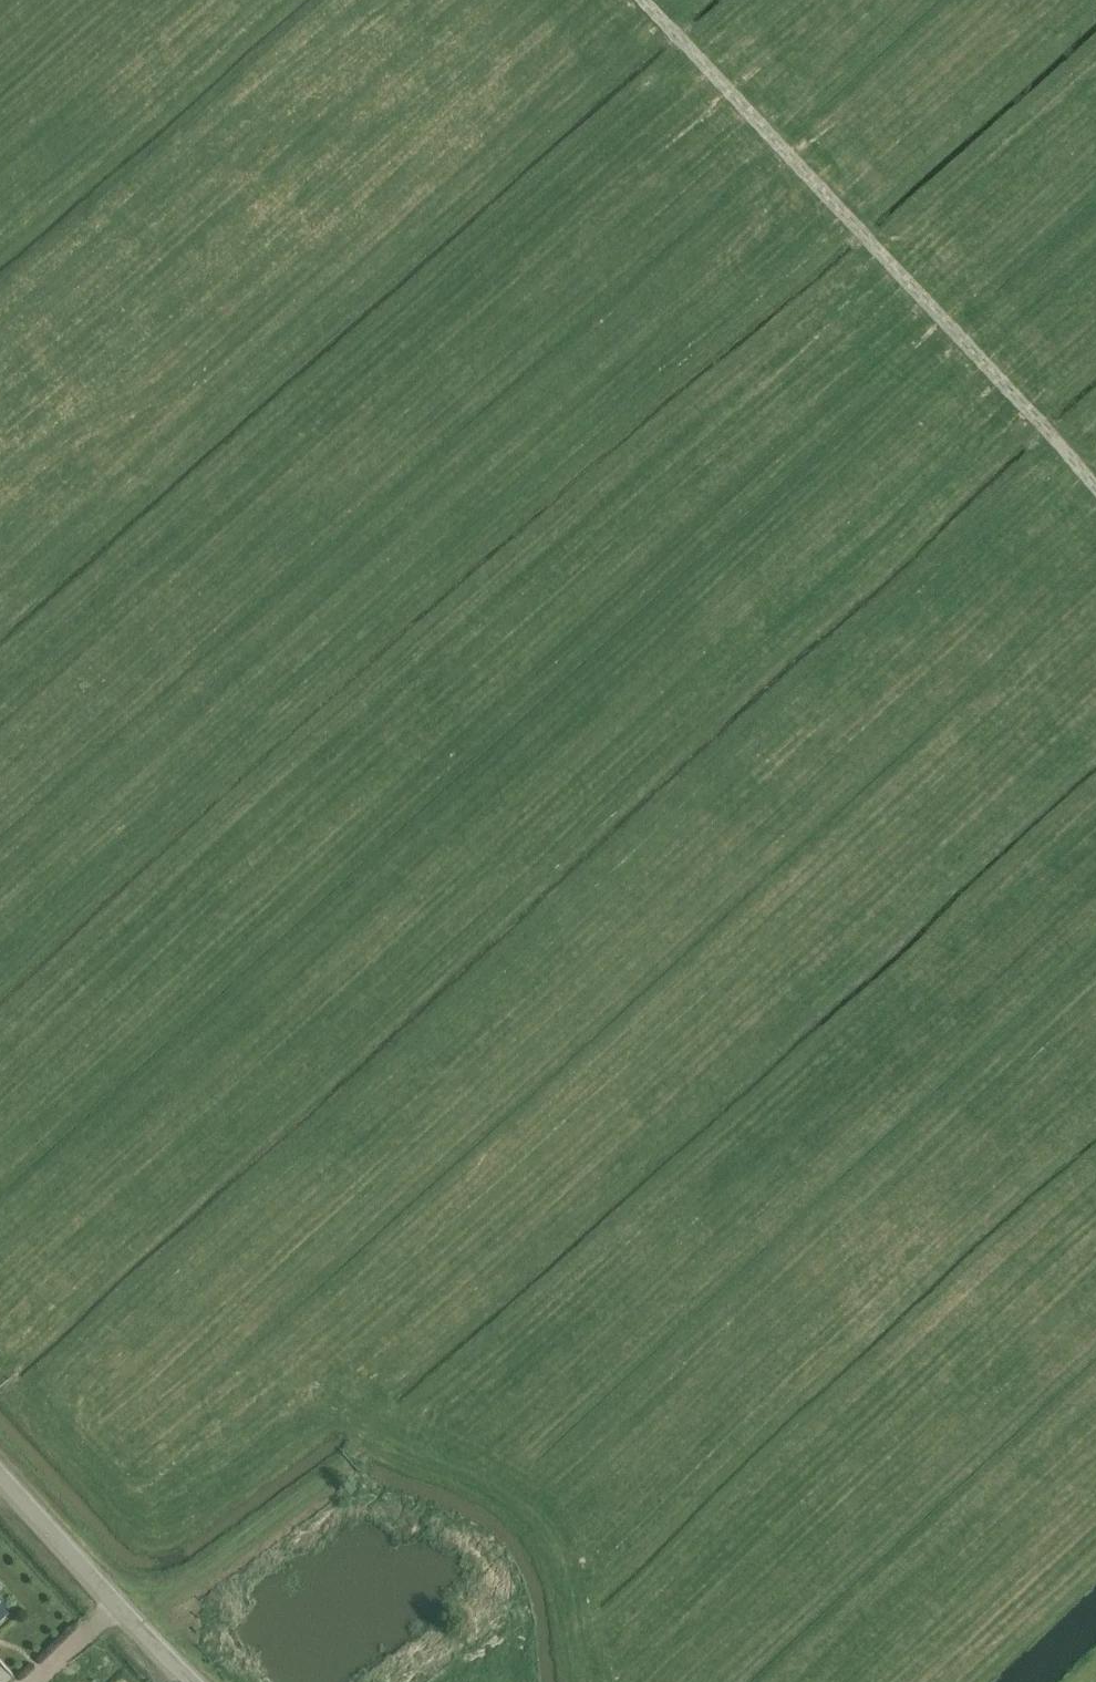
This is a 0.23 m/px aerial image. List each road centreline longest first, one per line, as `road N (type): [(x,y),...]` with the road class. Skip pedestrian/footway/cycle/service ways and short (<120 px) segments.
road 1 (tertiary): [(192,1681),(0,1477)]

